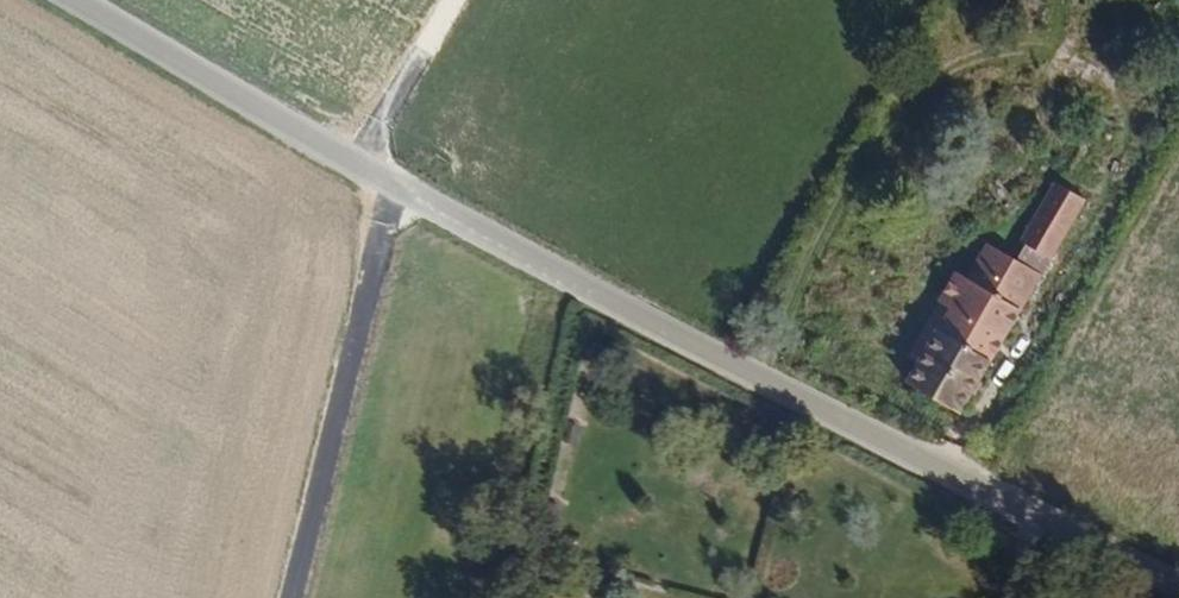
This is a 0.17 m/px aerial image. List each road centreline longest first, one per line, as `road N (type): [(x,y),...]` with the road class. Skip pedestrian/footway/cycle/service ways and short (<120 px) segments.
road 1 (tertiary): [(1178,585),(460,221),(78,0)]
road 2 (track): [(291,597),(400,189)]
road 3 (track): [(355,163),(454,0)]

